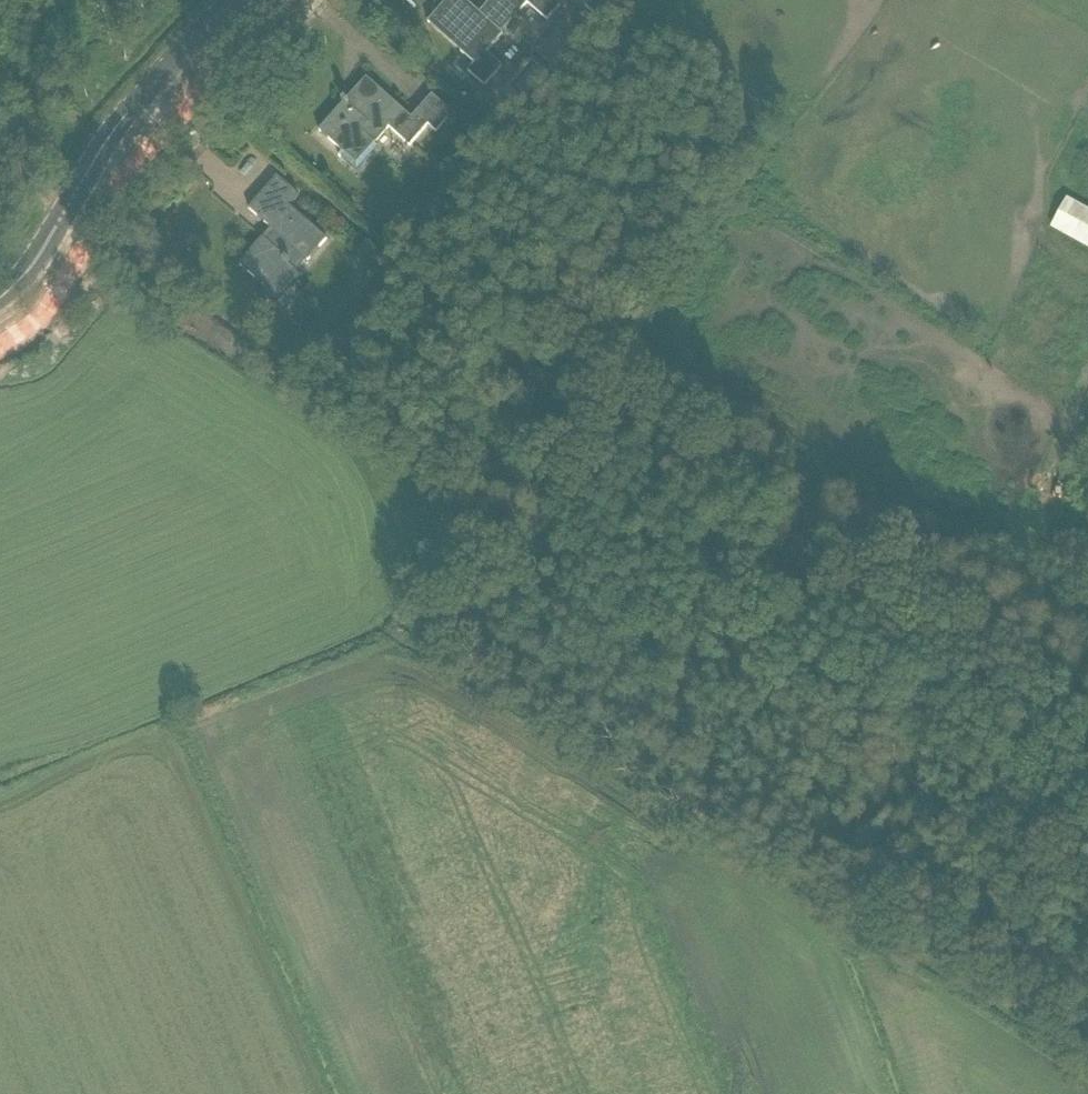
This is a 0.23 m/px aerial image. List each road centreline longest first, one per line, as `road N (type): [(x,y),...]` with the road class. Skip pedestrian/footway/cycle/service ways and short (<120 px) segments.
road 1 (tertiary): [(54,224),(112,138),(229,0)]
road 2 (unclassified): [(54,224),(0,60)]

